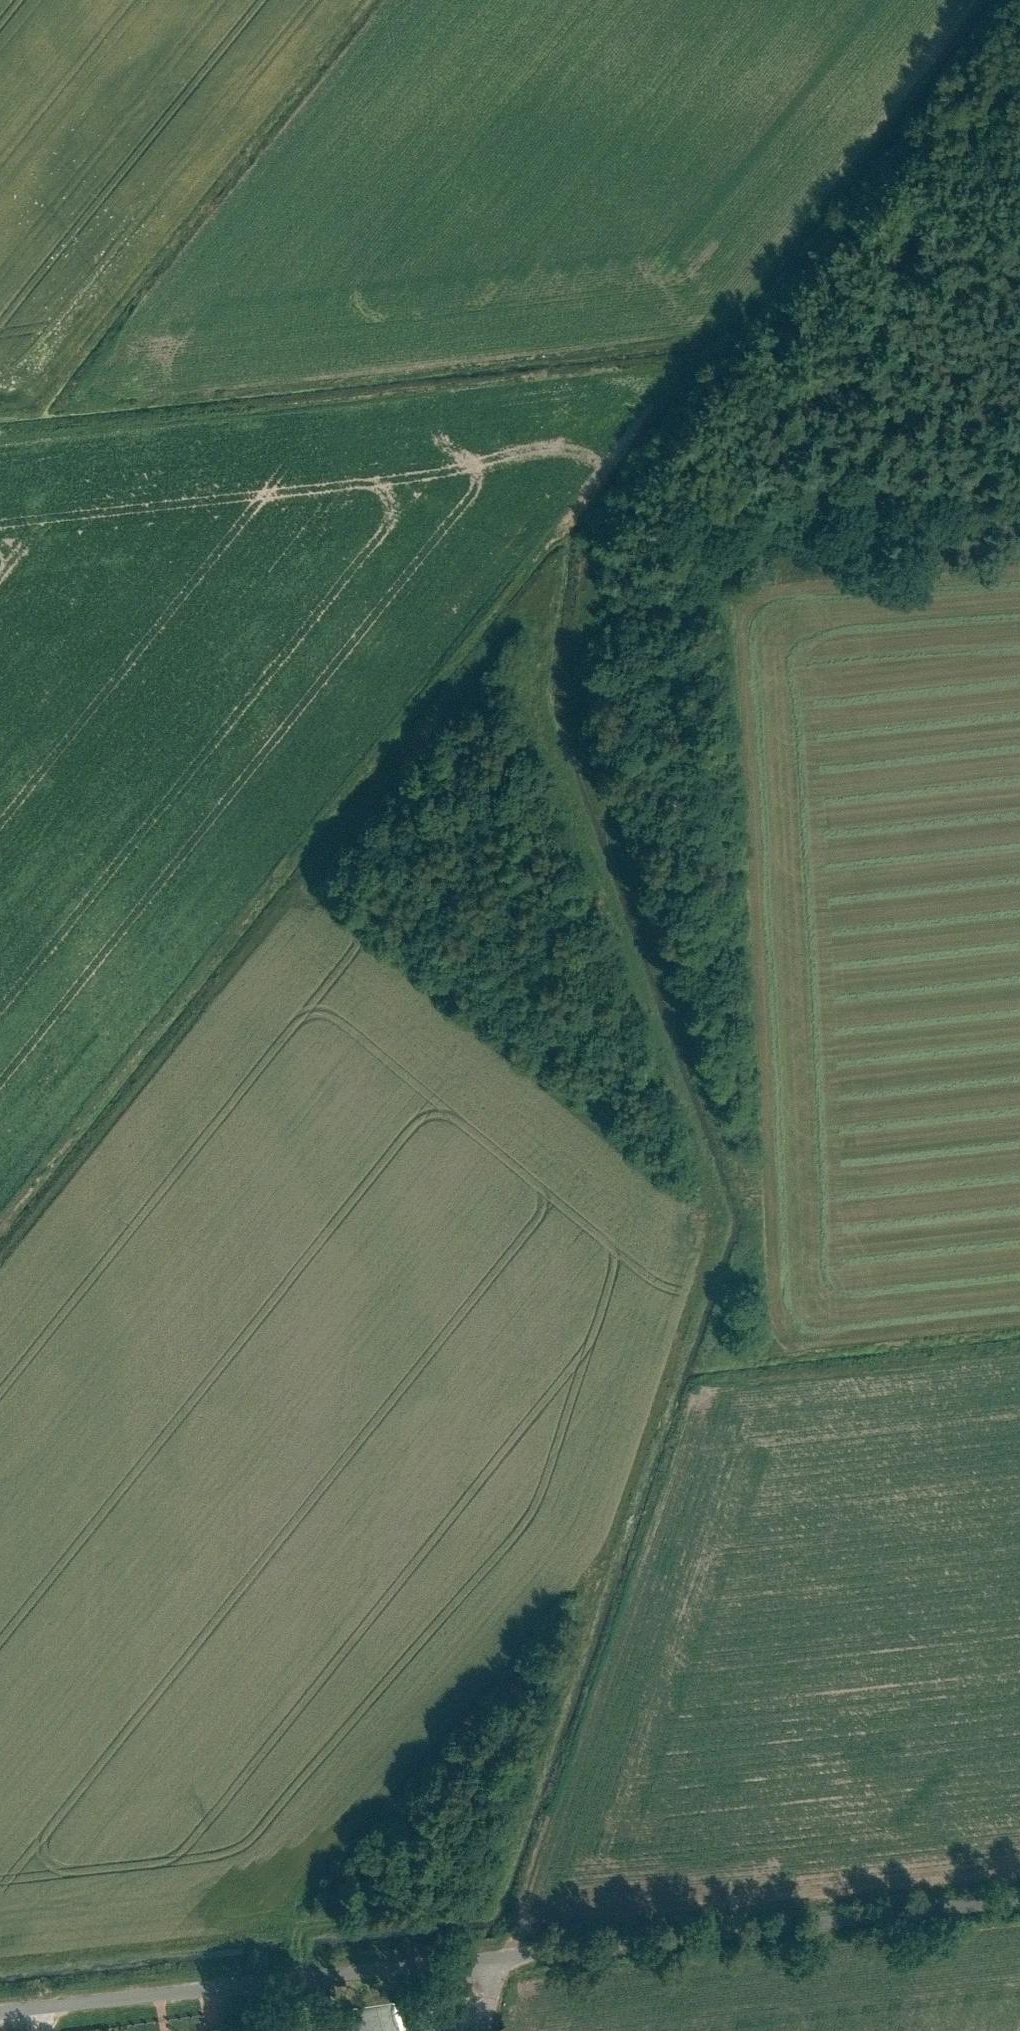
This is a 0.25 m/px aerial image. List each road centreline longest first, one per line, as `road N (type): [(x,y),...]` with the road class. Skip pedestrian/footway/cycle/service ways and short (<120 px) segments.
road 1 (unclassified): [(0,2009),(519,1951)]
road 2 (unclassified): [(519,1951),(1019,1895)]

